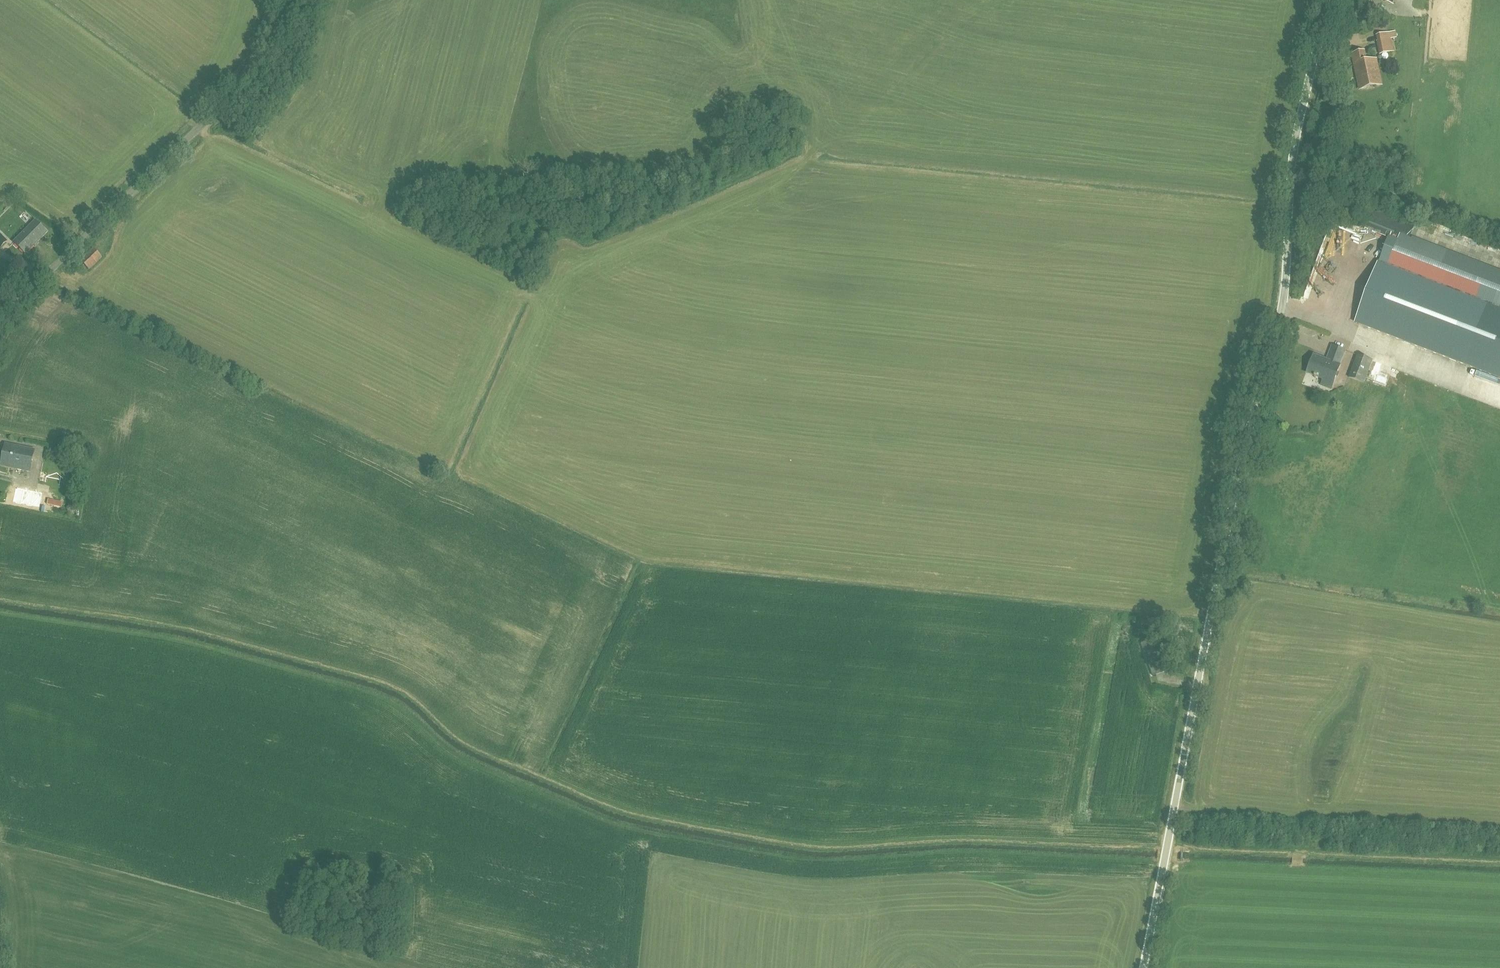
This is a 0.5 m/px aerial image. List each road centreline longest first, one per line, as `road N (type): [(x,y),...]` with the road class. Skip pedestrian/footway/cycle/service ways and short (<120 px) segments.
road 1 (unclassified): [(1143,967),(1246,433),(1279,310),(1294,142),(1318,42),(1339,0)]
road 2 (unclassified): [(0,329),(34,283),(231,97),(254,57),(271,0)]

